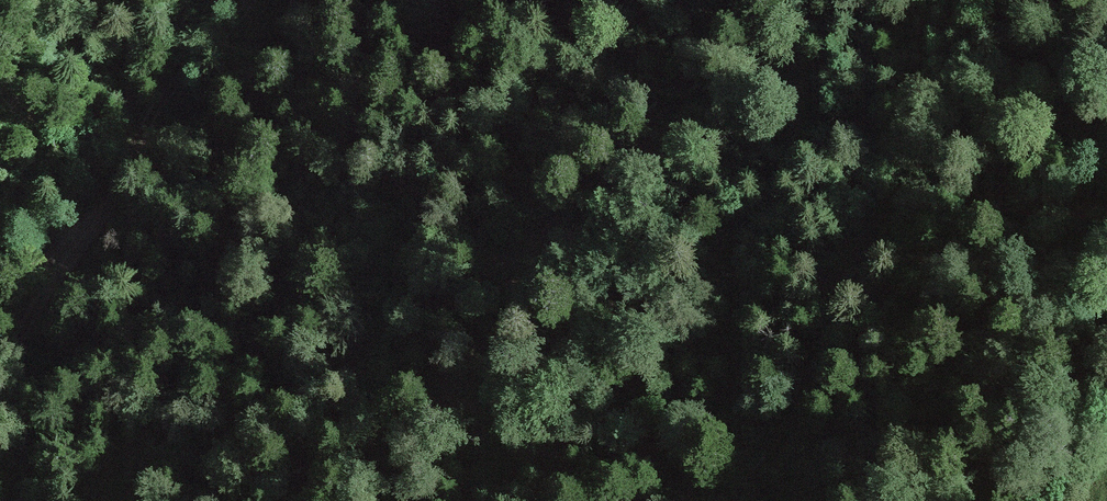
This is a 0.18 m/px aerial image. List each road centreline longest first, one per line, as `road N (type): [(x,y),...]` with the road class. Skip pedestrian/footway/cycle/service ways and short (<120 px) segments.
road 1 (track): [(135,500),(558,213),(722,90),(776,61),(800,60),(819,81),(816,144),(773,190),(737,260),(736,432),(702,500)]
road 2 (track): [(734,500),(788,430),(869,242),(1006,99),(1039,0)]
road 3 (track): [(0,368),(163,113),(260,0)]

